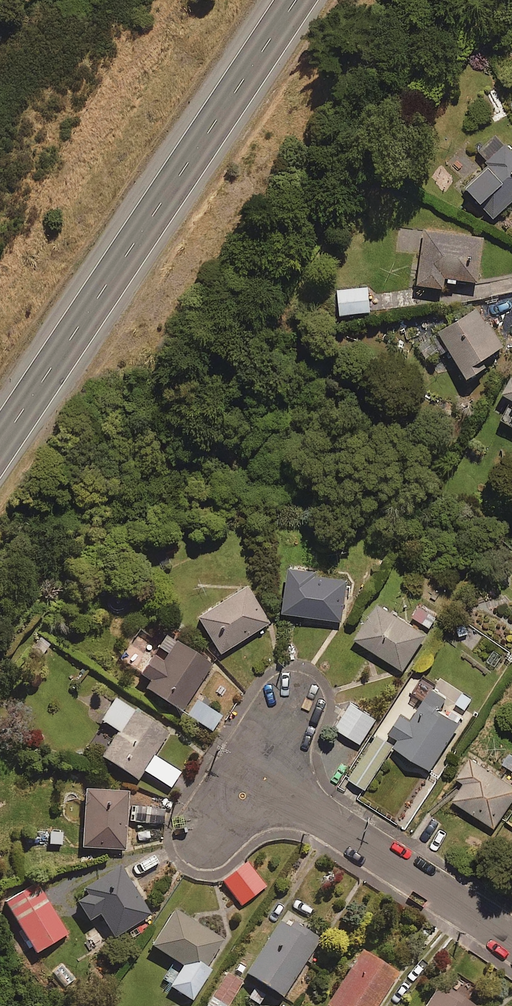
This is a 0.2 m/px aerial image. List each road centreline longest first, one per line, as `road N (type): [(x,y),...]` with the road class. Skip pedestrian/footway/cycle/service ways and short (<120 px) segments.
road 1 (trunk): [(0,444),(295,0)]
road 2 (residential): [(250,773),(511,945)]

